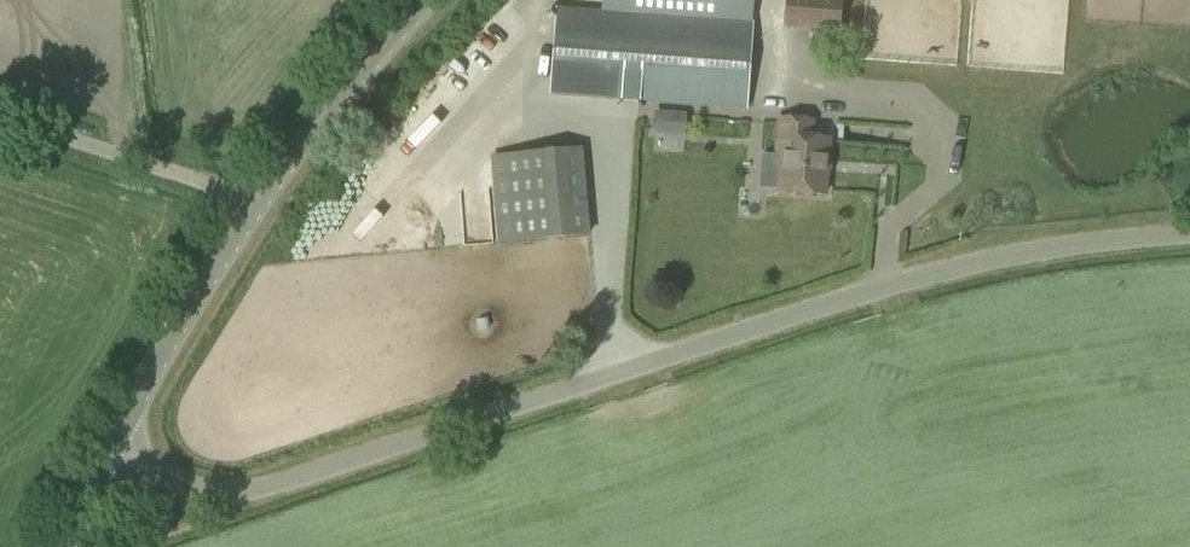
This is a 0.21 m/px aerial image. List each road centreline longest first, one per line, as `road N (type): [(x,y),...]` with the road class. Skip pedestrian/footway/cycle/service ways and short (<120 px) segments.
road 1 (unclassified): [(1189,235),(1074,244),(894,281),(266,486),(215,494),(112,449)]
road 2 (tertiary): [(112,449),(260,197)]
road 3 (unclassified): [(0,117),(260,197)]
road 4 (tertiary): [(260,197),(357,72),(426,0)]

